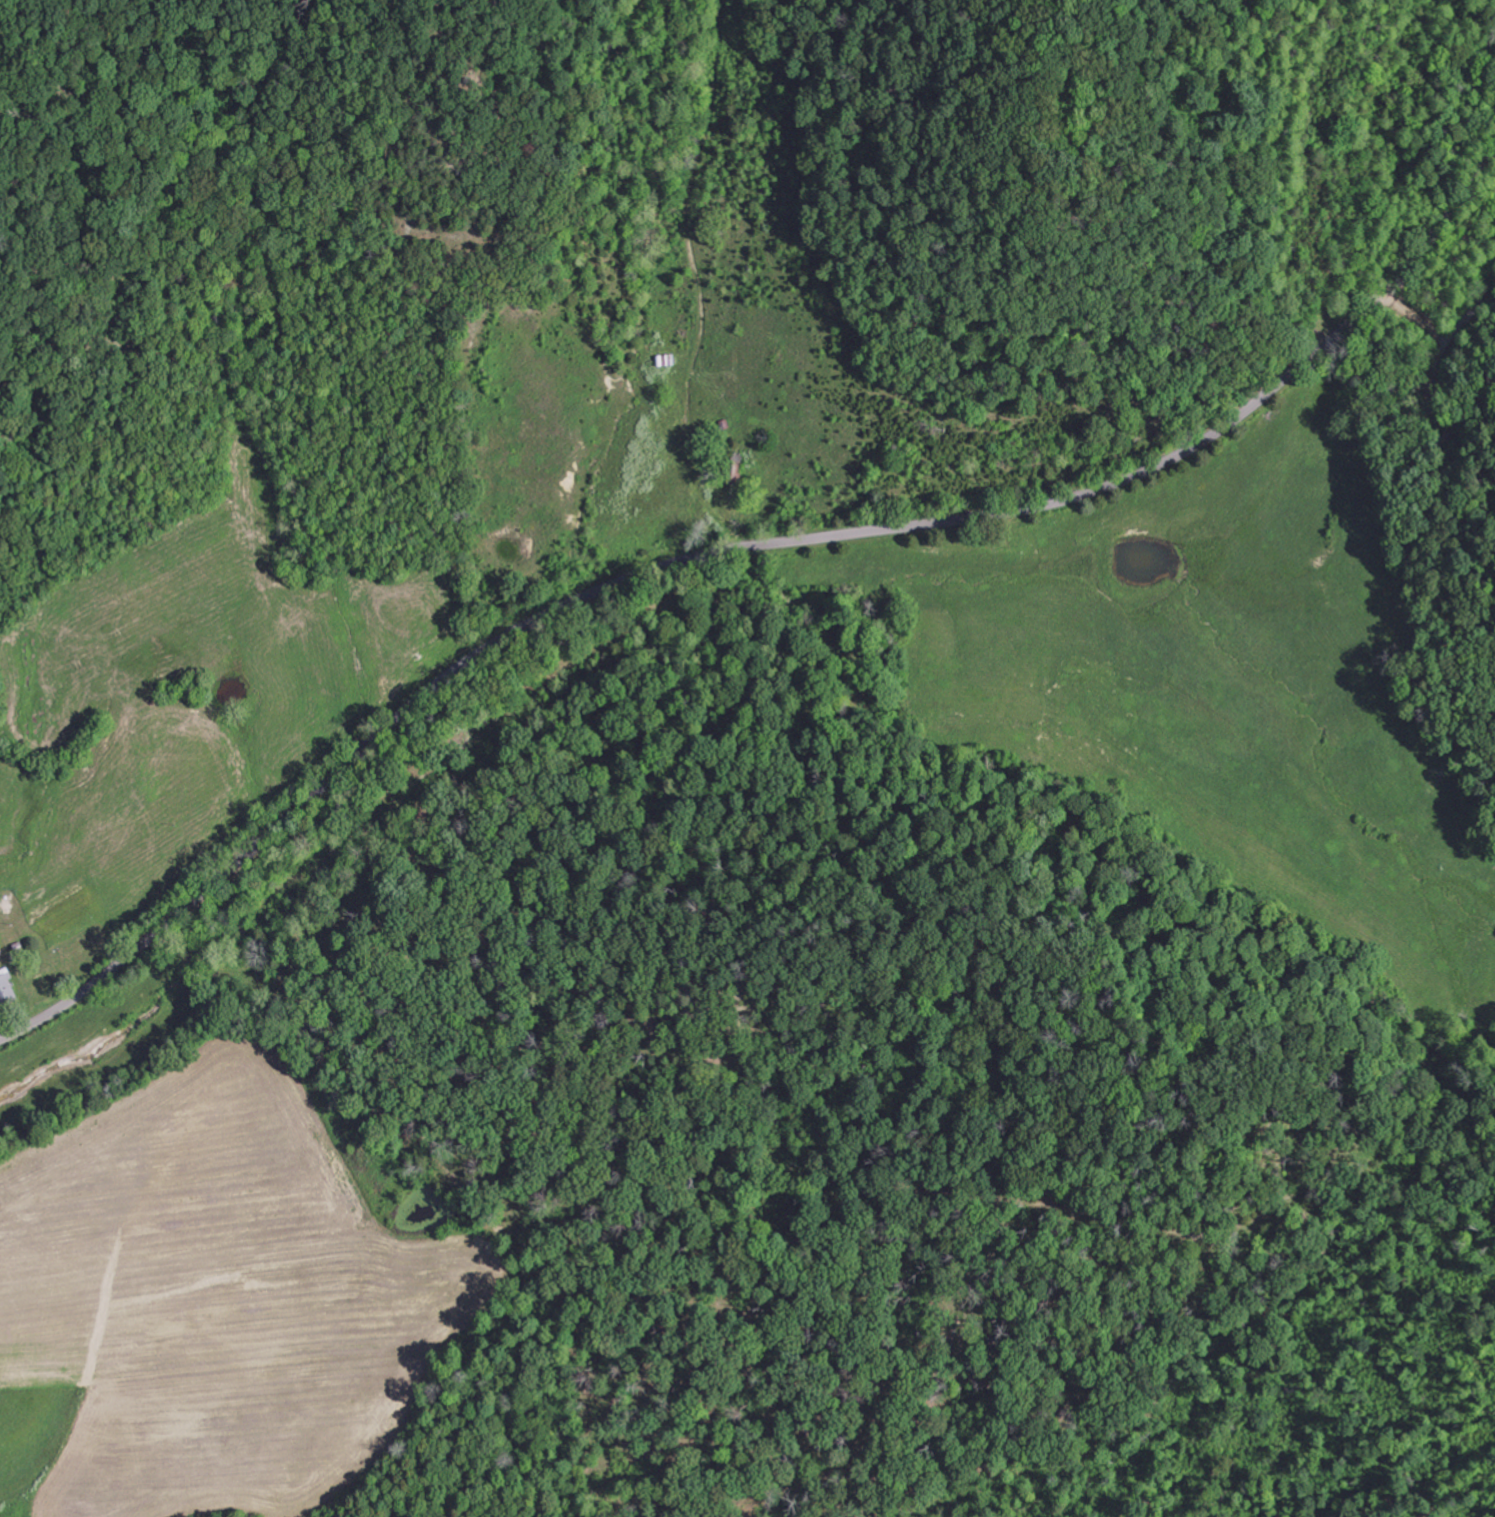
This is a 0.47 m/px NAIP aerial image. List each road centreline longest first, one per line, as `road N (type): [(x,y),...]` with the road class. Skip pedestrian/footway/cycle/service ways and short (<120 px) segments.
road 1 (residential): [(0,1037),(47,1015),(142,945),(392,724),(523,629),(704,556),(1005,513),(1129,478),(1184,452),(1317,351)]
road 2 (residential): [(1317,351),(1412,260),(1494,146)]

